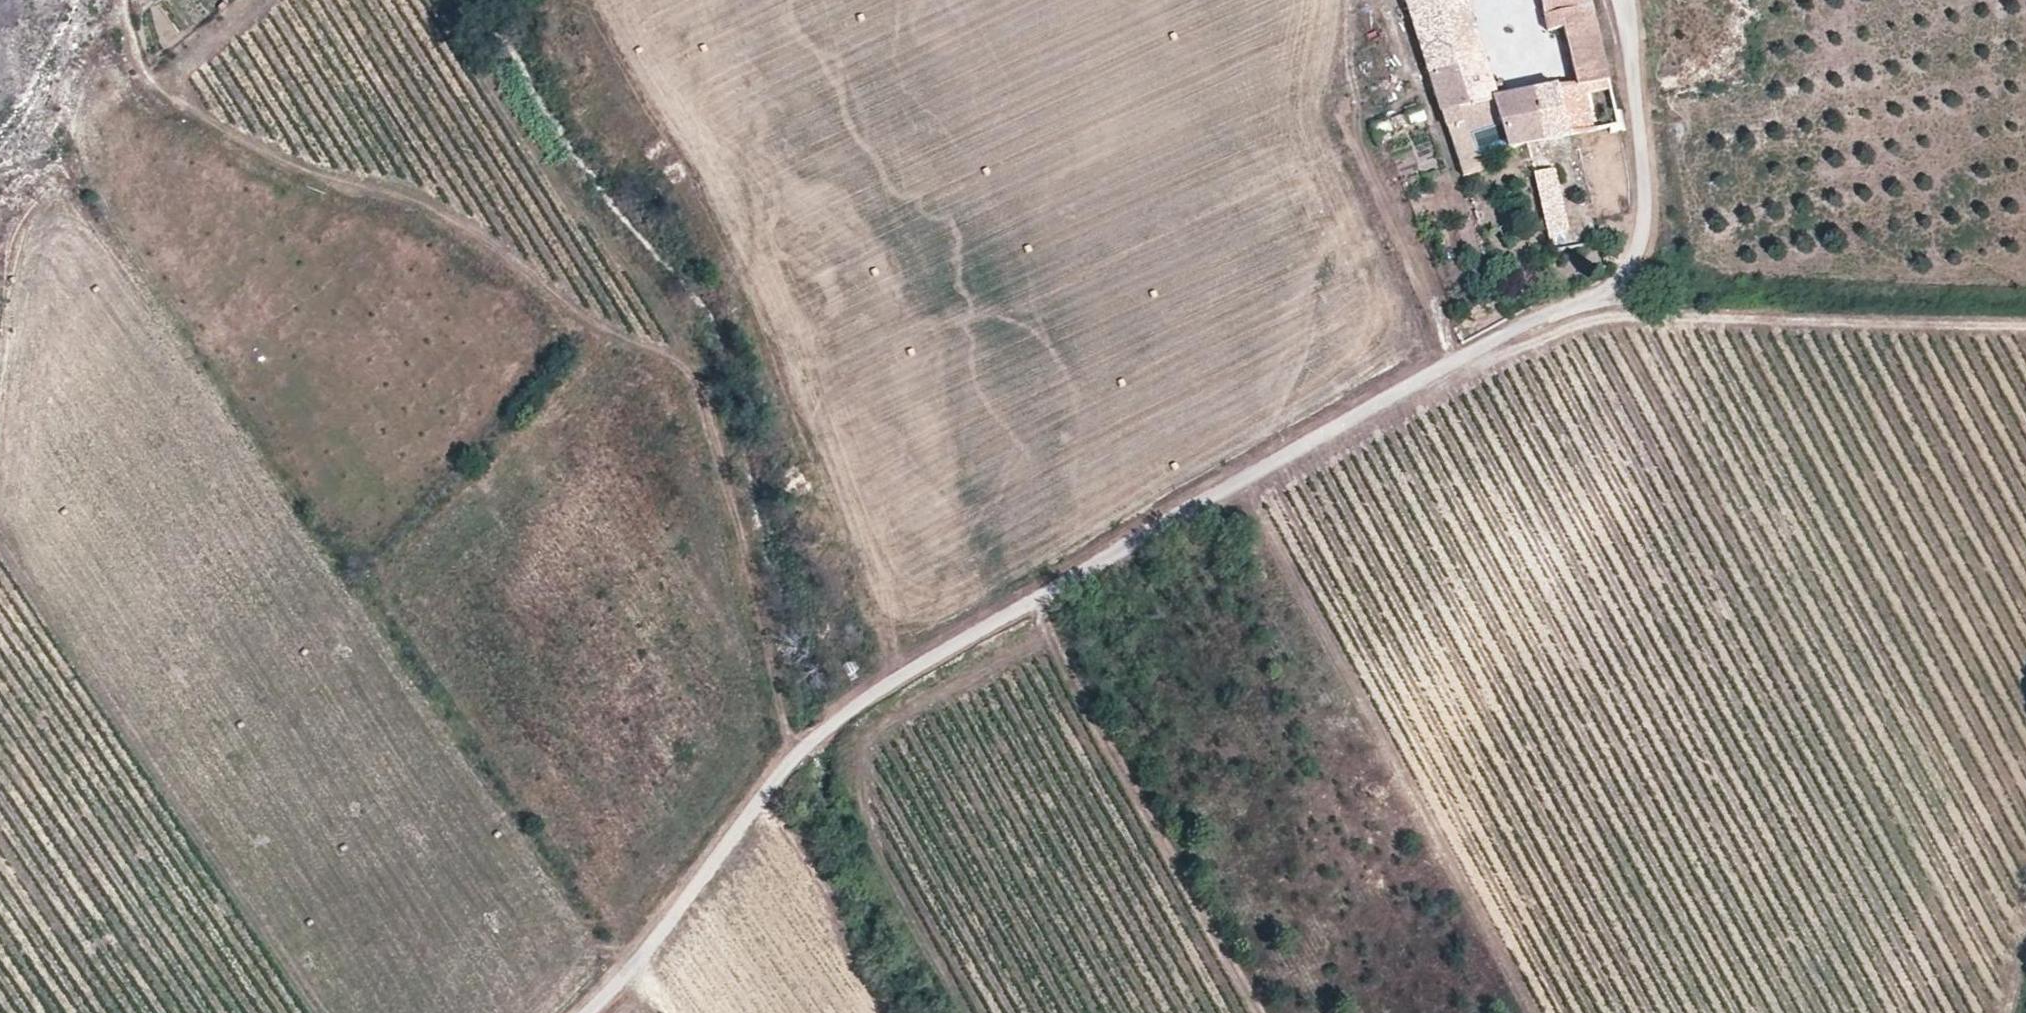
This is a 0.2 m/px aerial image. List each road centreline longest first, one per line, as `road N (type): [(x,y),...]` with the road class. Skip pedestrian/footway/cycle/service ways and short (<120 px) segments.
road 1 (unclassified): [(1616,0),(1649,227),(1636,265),(1598,294),(1509,325),(819,727),(577,1012)]

